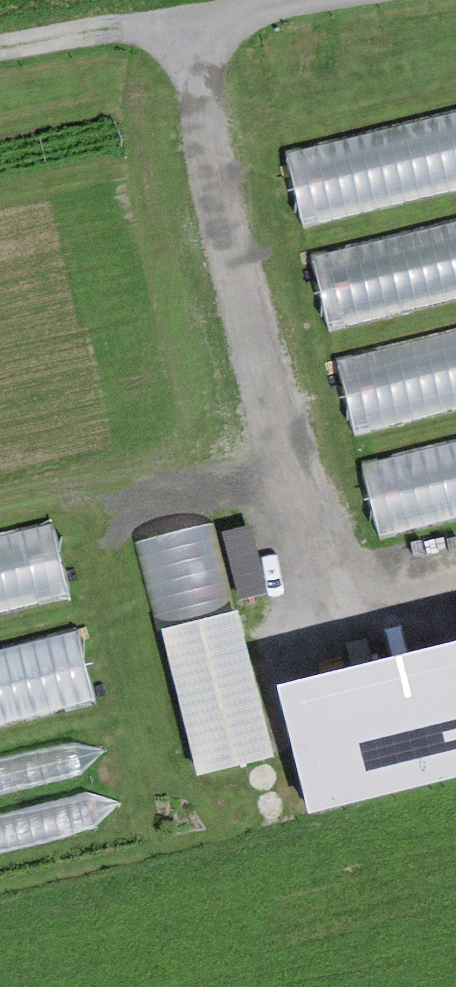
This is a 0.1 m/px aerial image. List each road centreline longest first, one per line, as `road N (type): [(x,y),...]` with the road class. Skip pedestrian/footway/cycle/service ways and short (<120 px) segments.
road 1 (track): [(183,17),(321,608)]
road 2 (track): [(0,48),(294,0)]

